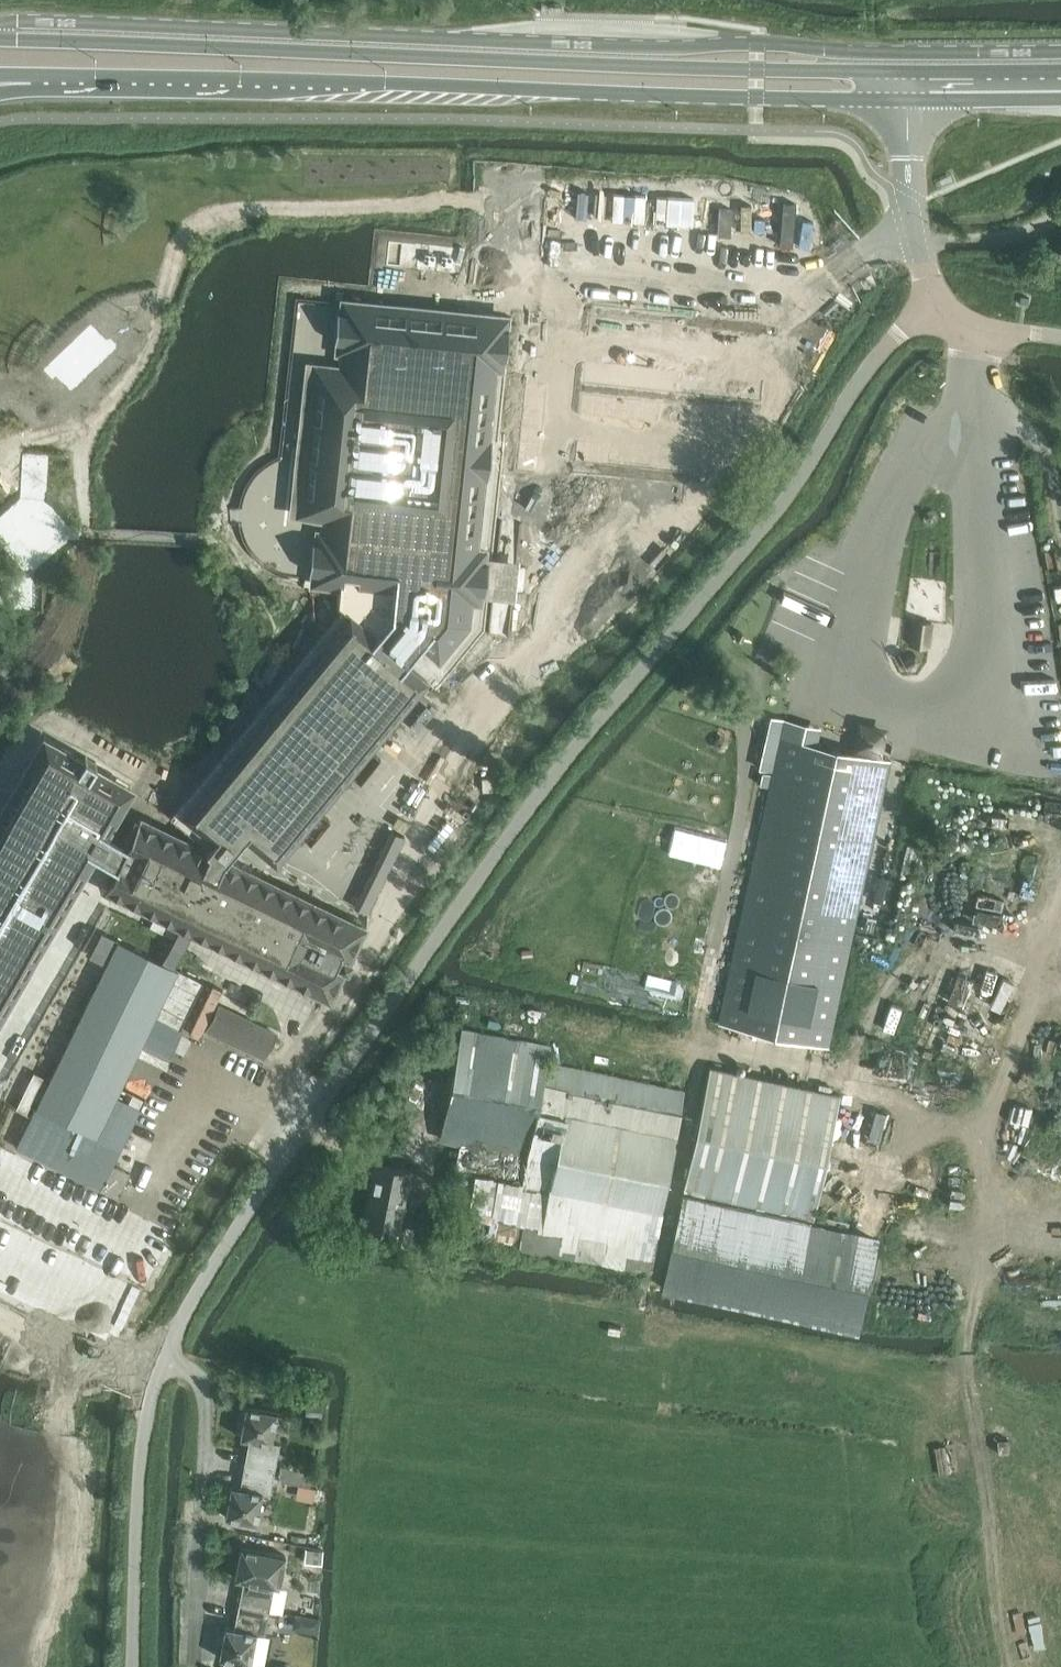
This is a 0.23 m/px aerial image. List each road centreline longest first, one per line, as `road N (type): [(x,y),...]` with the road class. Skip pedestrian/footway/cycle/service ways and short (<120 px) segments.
road 1 (unclassified): [(132,1666),(153,1387),(215,1262),(515,826),(791,491),(899,332),(931,311)]
road 2 (secondary): [(908,84),(844,71),(0,39)]
road 3 (secondary): [(44,77),(847,98),(908,84)]
road 4 (track): [(1017,1666),(963,1359),(998,1217),(981,1147),(1060,903)]
road 5 (unclassified): [(931,311),(910,198),(908,84)]
road 6 (track): [(1060,559),(1044,452),(975,368)]
road 7 (secondary): [(1060,83),(908,84)]
road 8 (residential): [(931,311),(982,329),(1060,337)]

